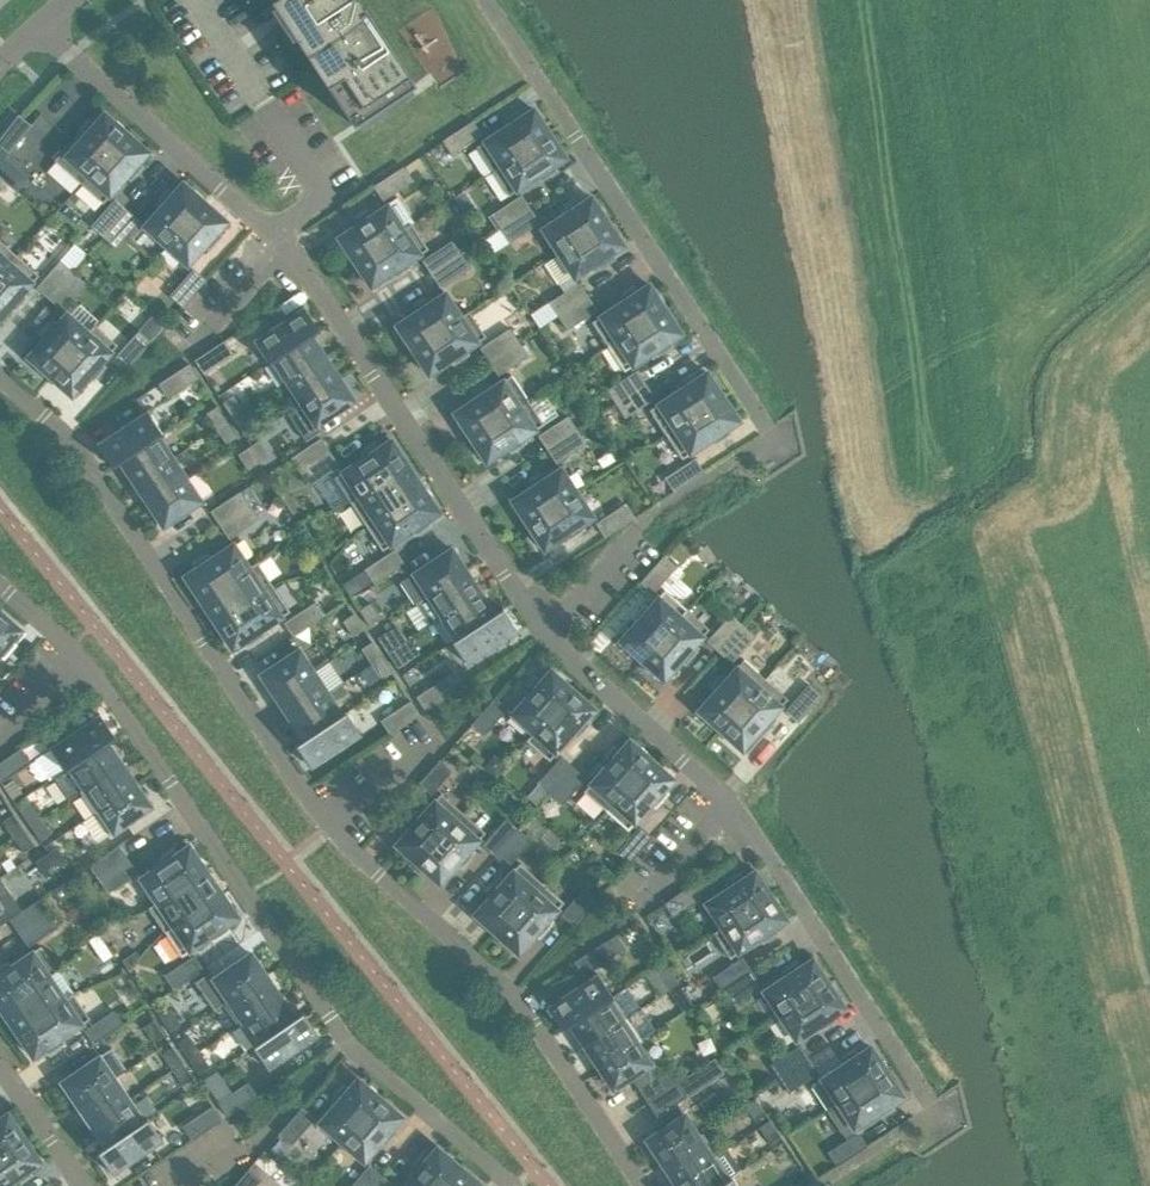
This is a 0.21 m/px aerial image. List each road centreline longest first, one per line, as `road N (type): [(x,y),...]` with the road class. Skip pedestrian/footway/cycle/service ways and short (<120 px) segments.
road 1 (residential): [(77,651),(346,1042),(514,1185)]
road 2 (residential): [(328,825),(70,439),(0,376)]
road 3 (residential): [(769,430),(487,0)]
road 4 (residential): [(643,1185),(515,996),(328,825)]
road 5 (residential): [(278,237),(545,637)]
road 6 (residential): [(731,800),(935,1112),(893,1140)]
road 7 (residential): [(35,23),(278,237)]
road 8 (residential): [(202,0),(324,195),(278,237)]
road 9 (residential): [(545,637),(731,800)]
road 10 (residential): [(649,517),(545,637)]
road 11 (residential): [(278,237),(276,257),(189,358)]
road 12 (residential): [(0,1066),(82,1185)]
road 13 (residential): [(731,800),(642,912)]
road 14 (residential): [(443,740),(328,825)]

